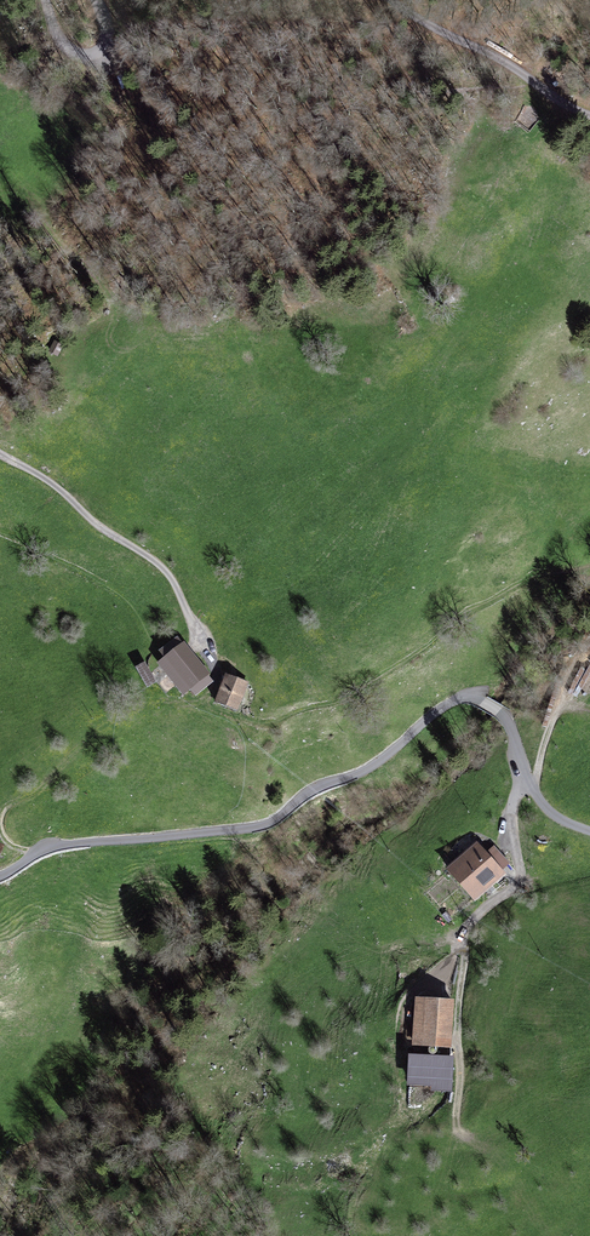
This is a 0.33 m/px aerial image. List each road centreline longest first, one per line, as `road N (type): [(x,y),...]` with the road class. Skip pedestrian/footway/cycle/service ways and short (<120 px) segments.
road 1 (unclassified): [(589,831),(545,807),(507,720),(465,697),(367,769),(309,793),(267,825),(52,848),(0,877)]
road 2 (track): [(0,453),(51,481),(87,519),(171,576),(215,655)]
road 3 (unclassified): [(389,0),(508,66),(556,107),(589,119)]
road 4 (track): [(0,815),(35,793),(124,709),(183,702)]

